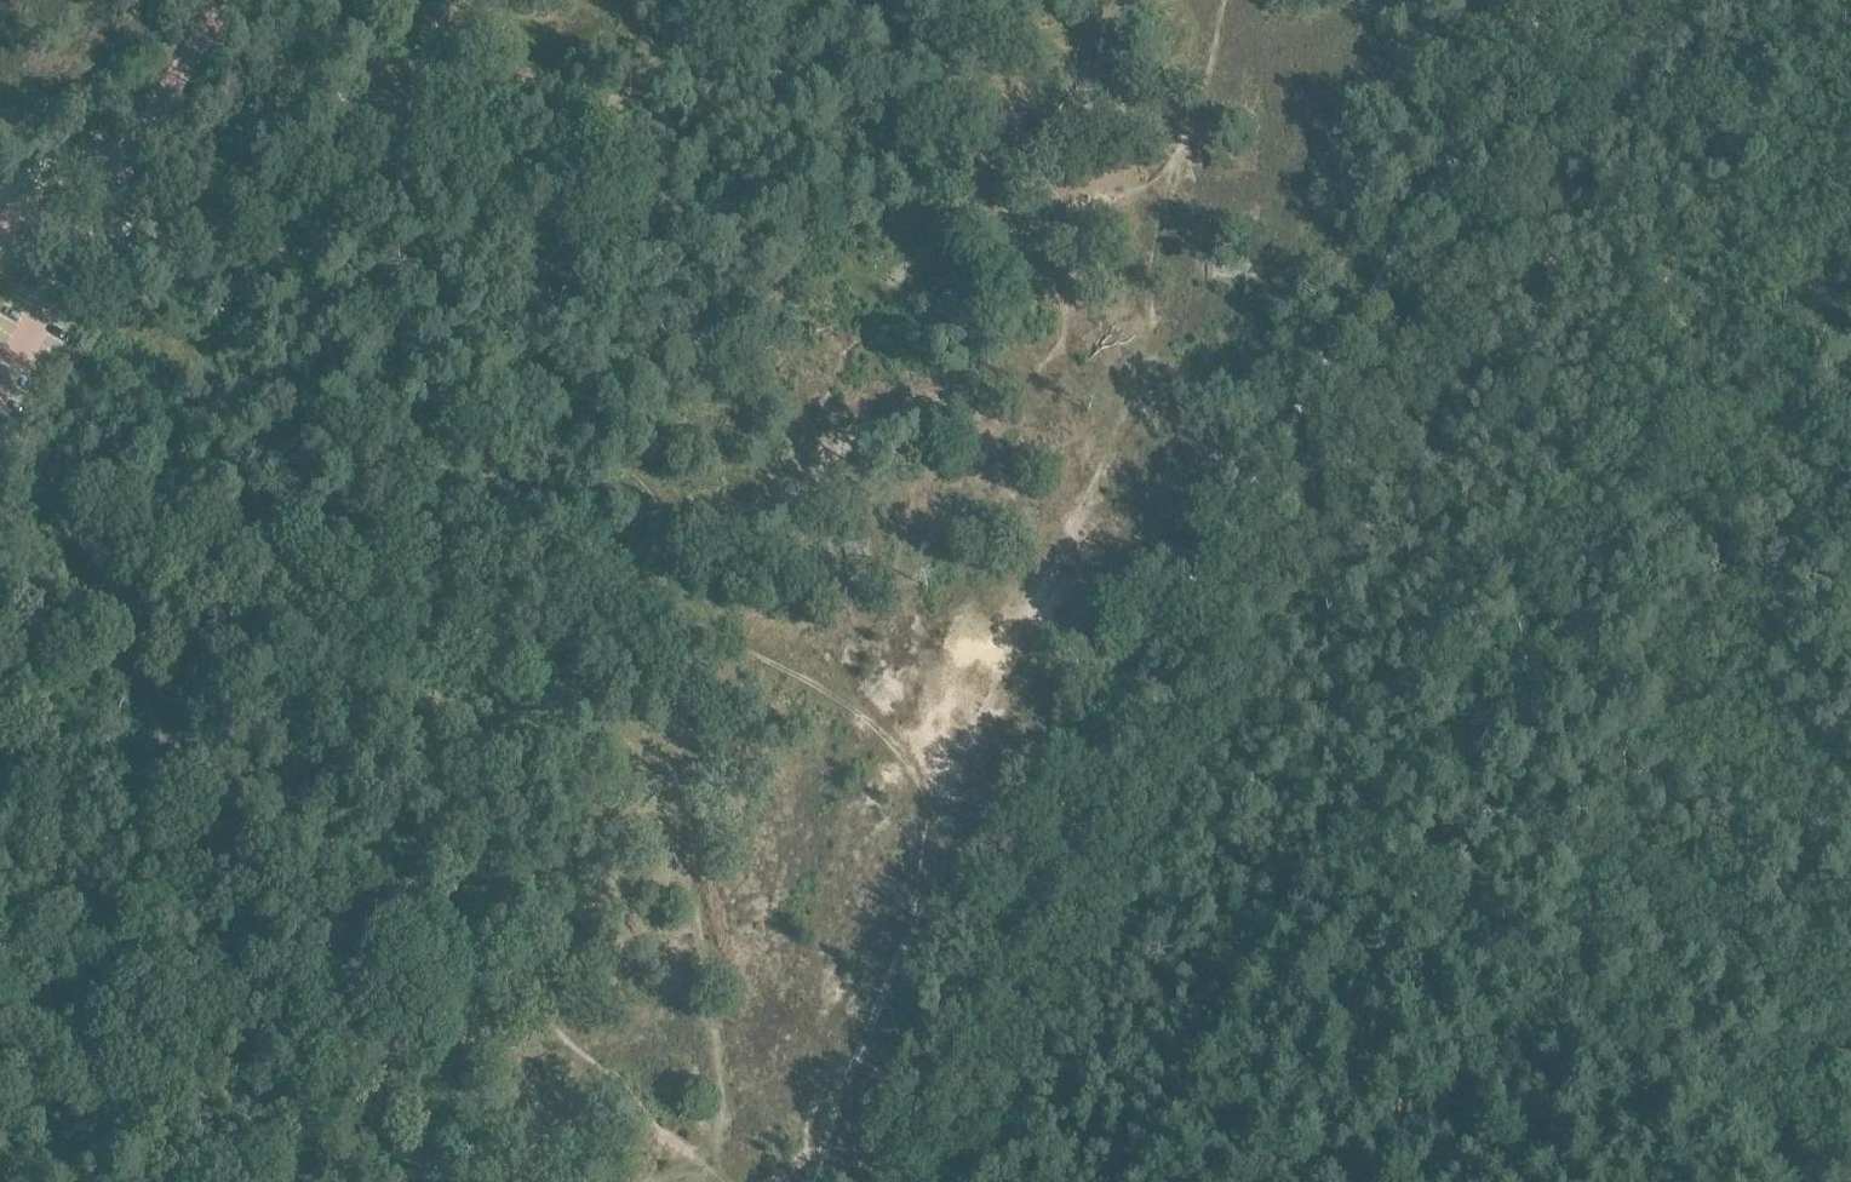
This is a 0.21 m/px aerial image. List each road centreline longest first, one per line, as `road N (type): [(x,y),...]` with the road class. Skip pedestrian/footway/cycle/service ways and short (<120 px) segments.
road 1 (unclassified): [(208,0),(152,76),(101,186),(63,319),(0,425)]

